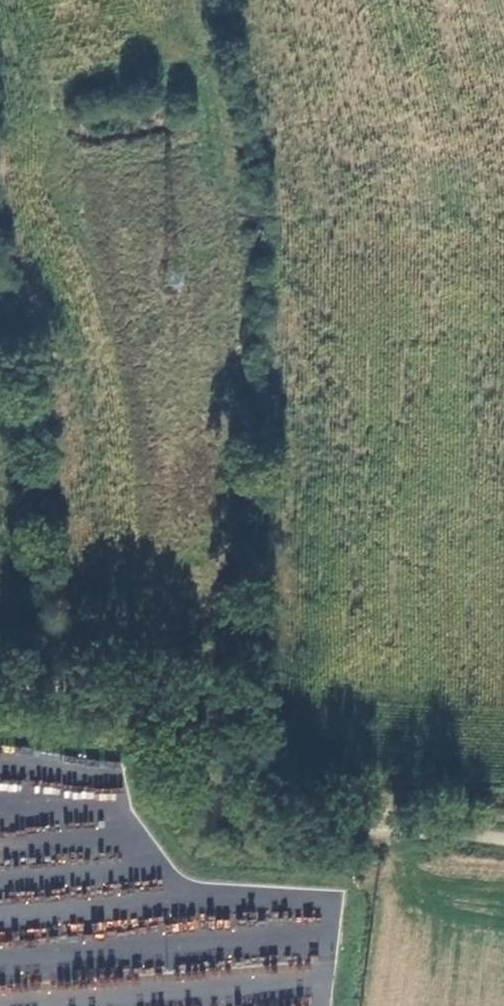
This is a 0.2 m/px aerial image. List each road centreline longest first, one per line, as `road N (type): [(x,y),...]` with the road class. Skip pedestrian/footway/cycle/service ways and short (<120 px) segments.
road 1 (track): [(0,679),(201,699),(229,816),(503,838)]

